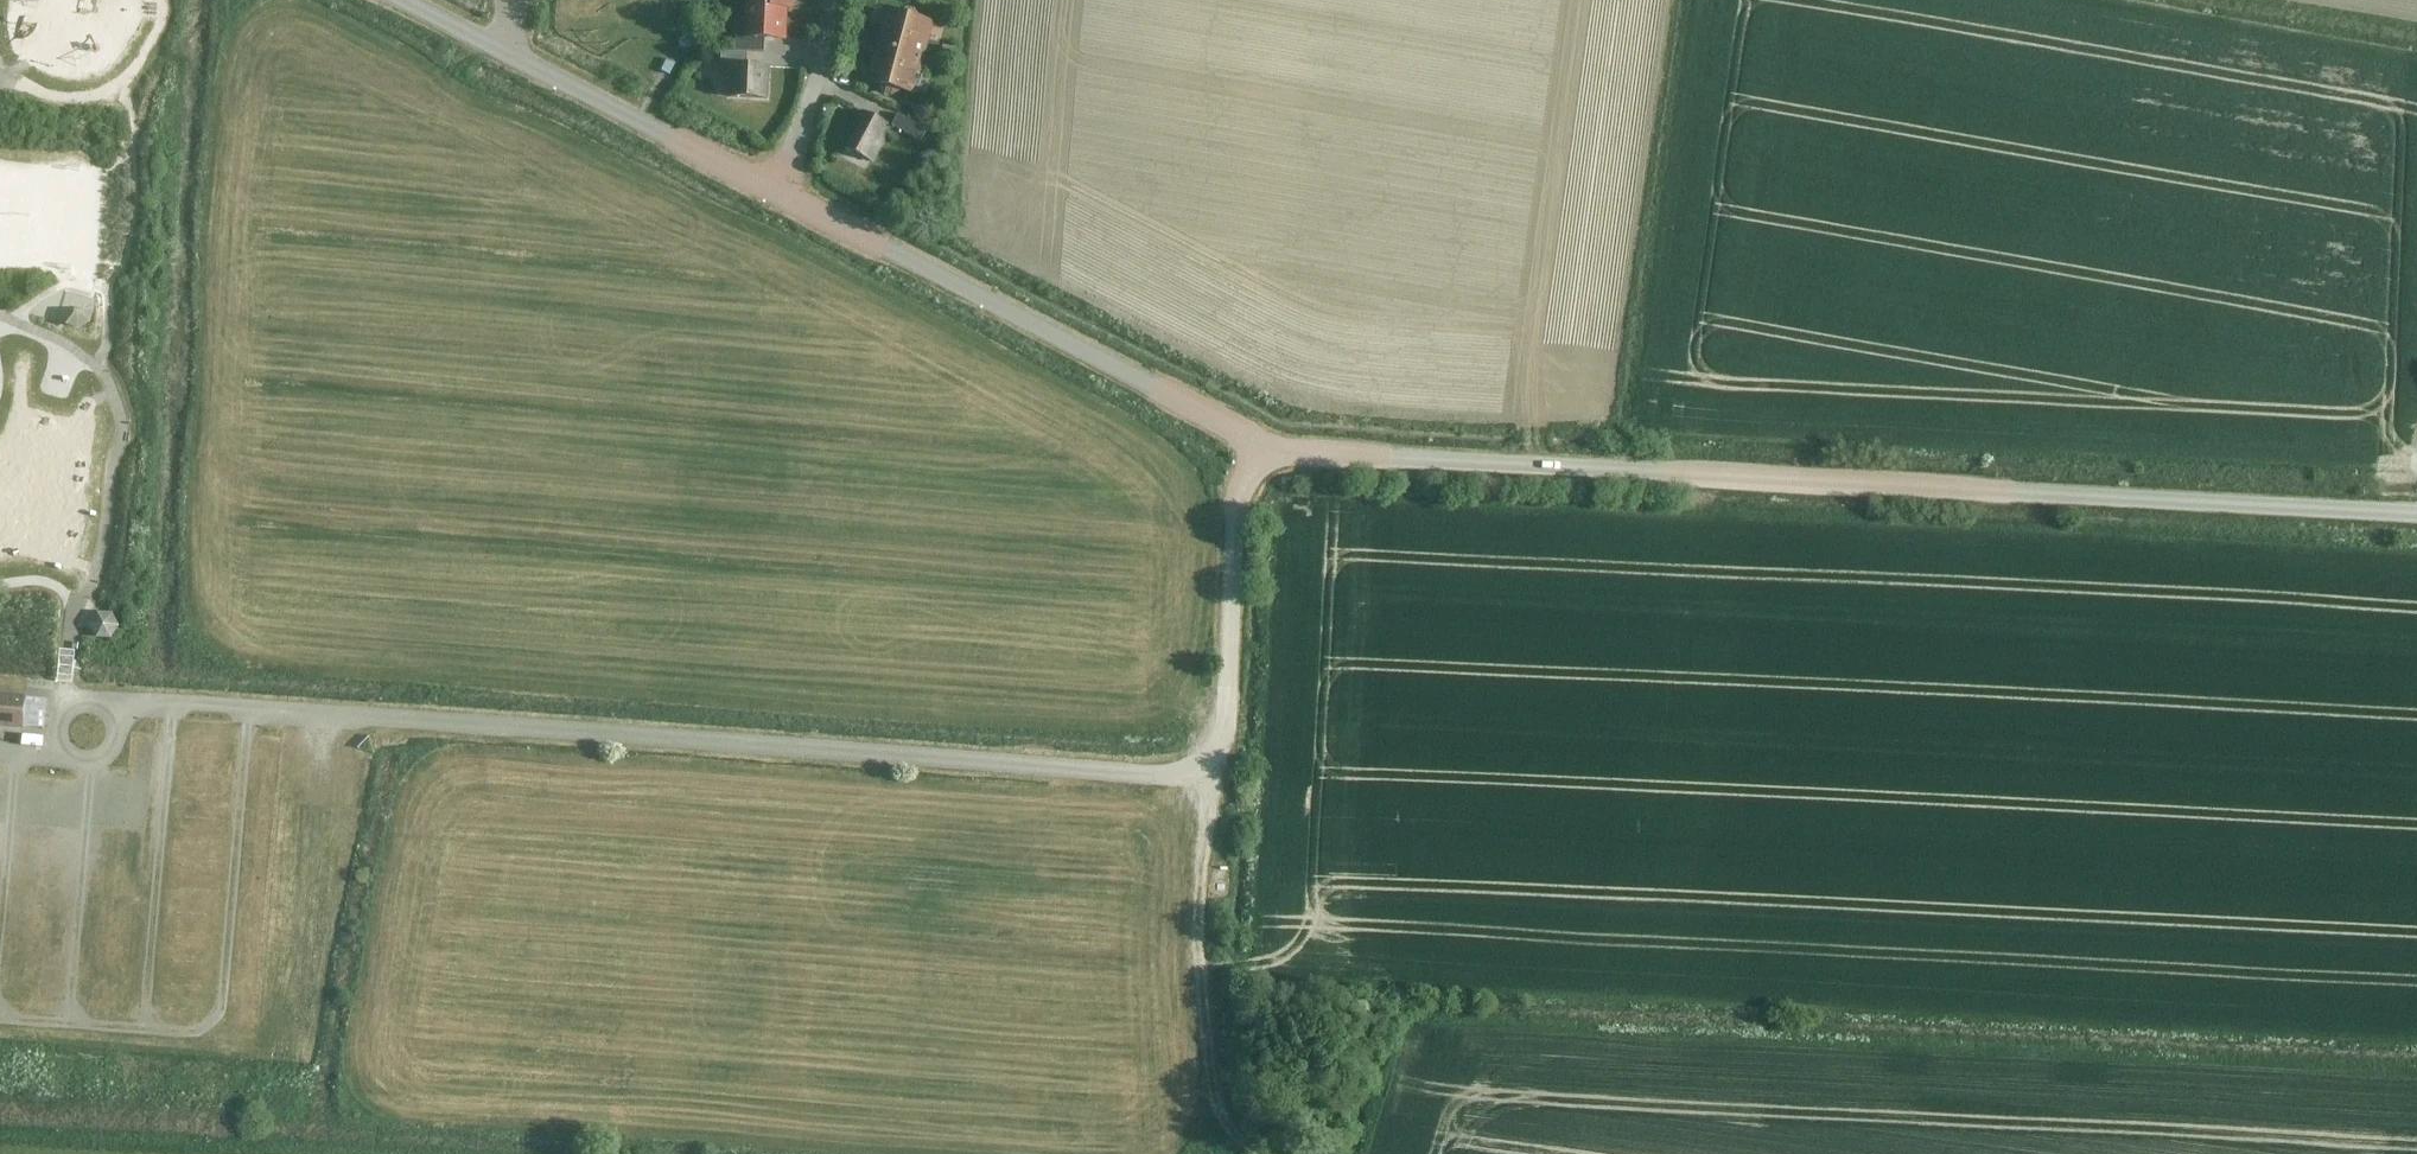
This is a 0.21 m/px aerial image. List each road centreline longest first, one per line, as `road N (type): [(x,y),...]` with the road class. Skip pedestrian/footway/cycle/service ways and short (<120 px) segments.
road 1 (unclassified): [(1259,448),(1238,512),(1228,729),(1217,765),(1185,777),(254,706),(104,706)]
road 2 (unclassified): [(2416,511),(1259,448)]
road 3 (unclassified): [(1259,448),(783,186)]
road 4 (unclassified): [(783,186),(415,0)]
road 5 (track): [(1217,765),(1206,923),(1212,1090),(1221,1122),(1260,1153)]
road 6 (unclassified): [(833,0),(826,56),(783,186)]
road 7 (unclassified): [(104,706),(84,704),(67,716),(61,736),(69,754),(105,760),(121,728)]

